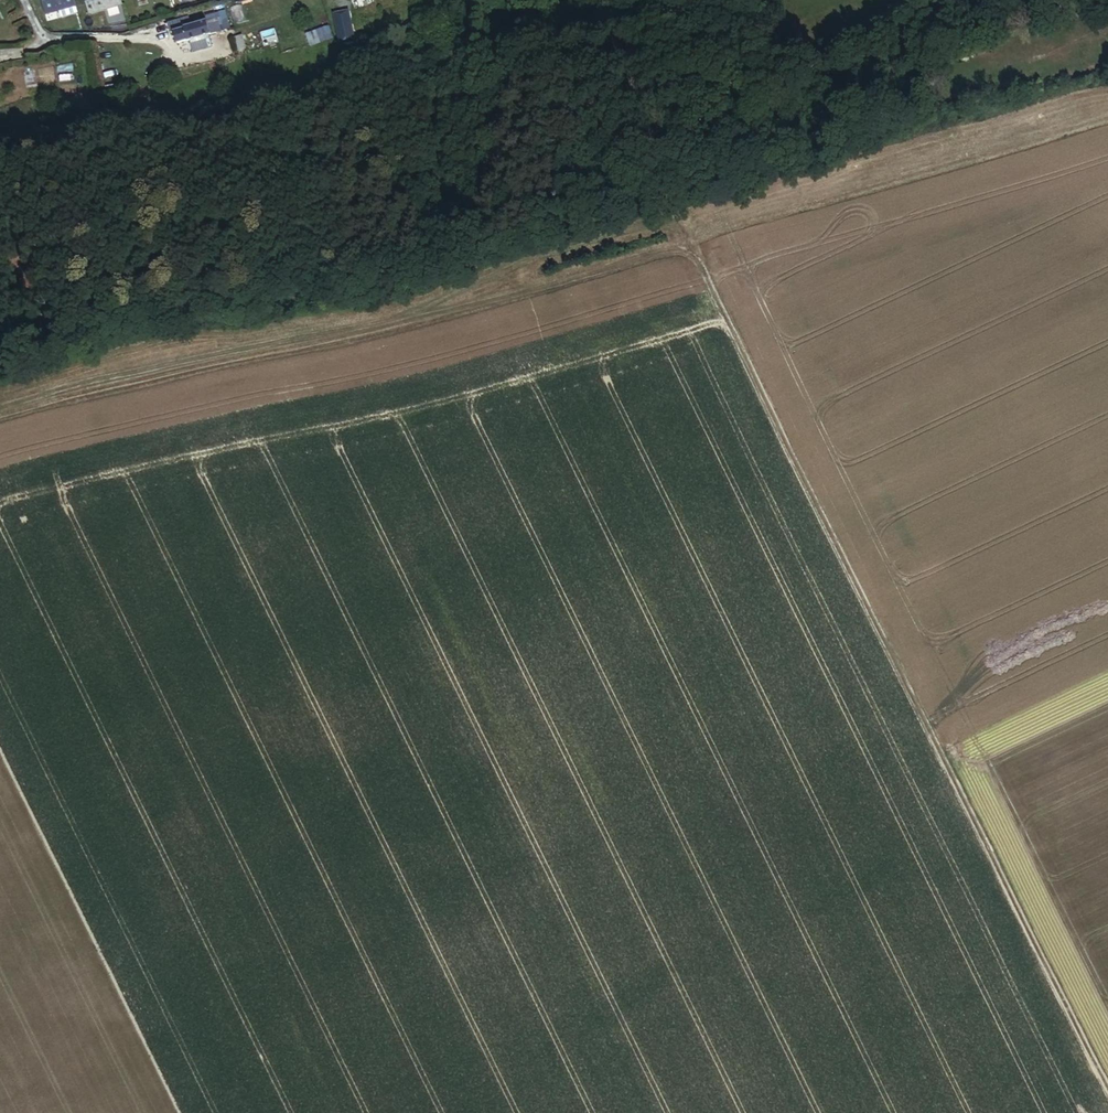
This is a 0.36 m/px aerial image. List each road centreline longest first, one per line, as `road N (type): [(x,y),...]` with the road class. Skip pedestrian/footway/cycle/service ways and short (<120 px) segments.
road 1 (track): [(1107,1091),(662,209)]

